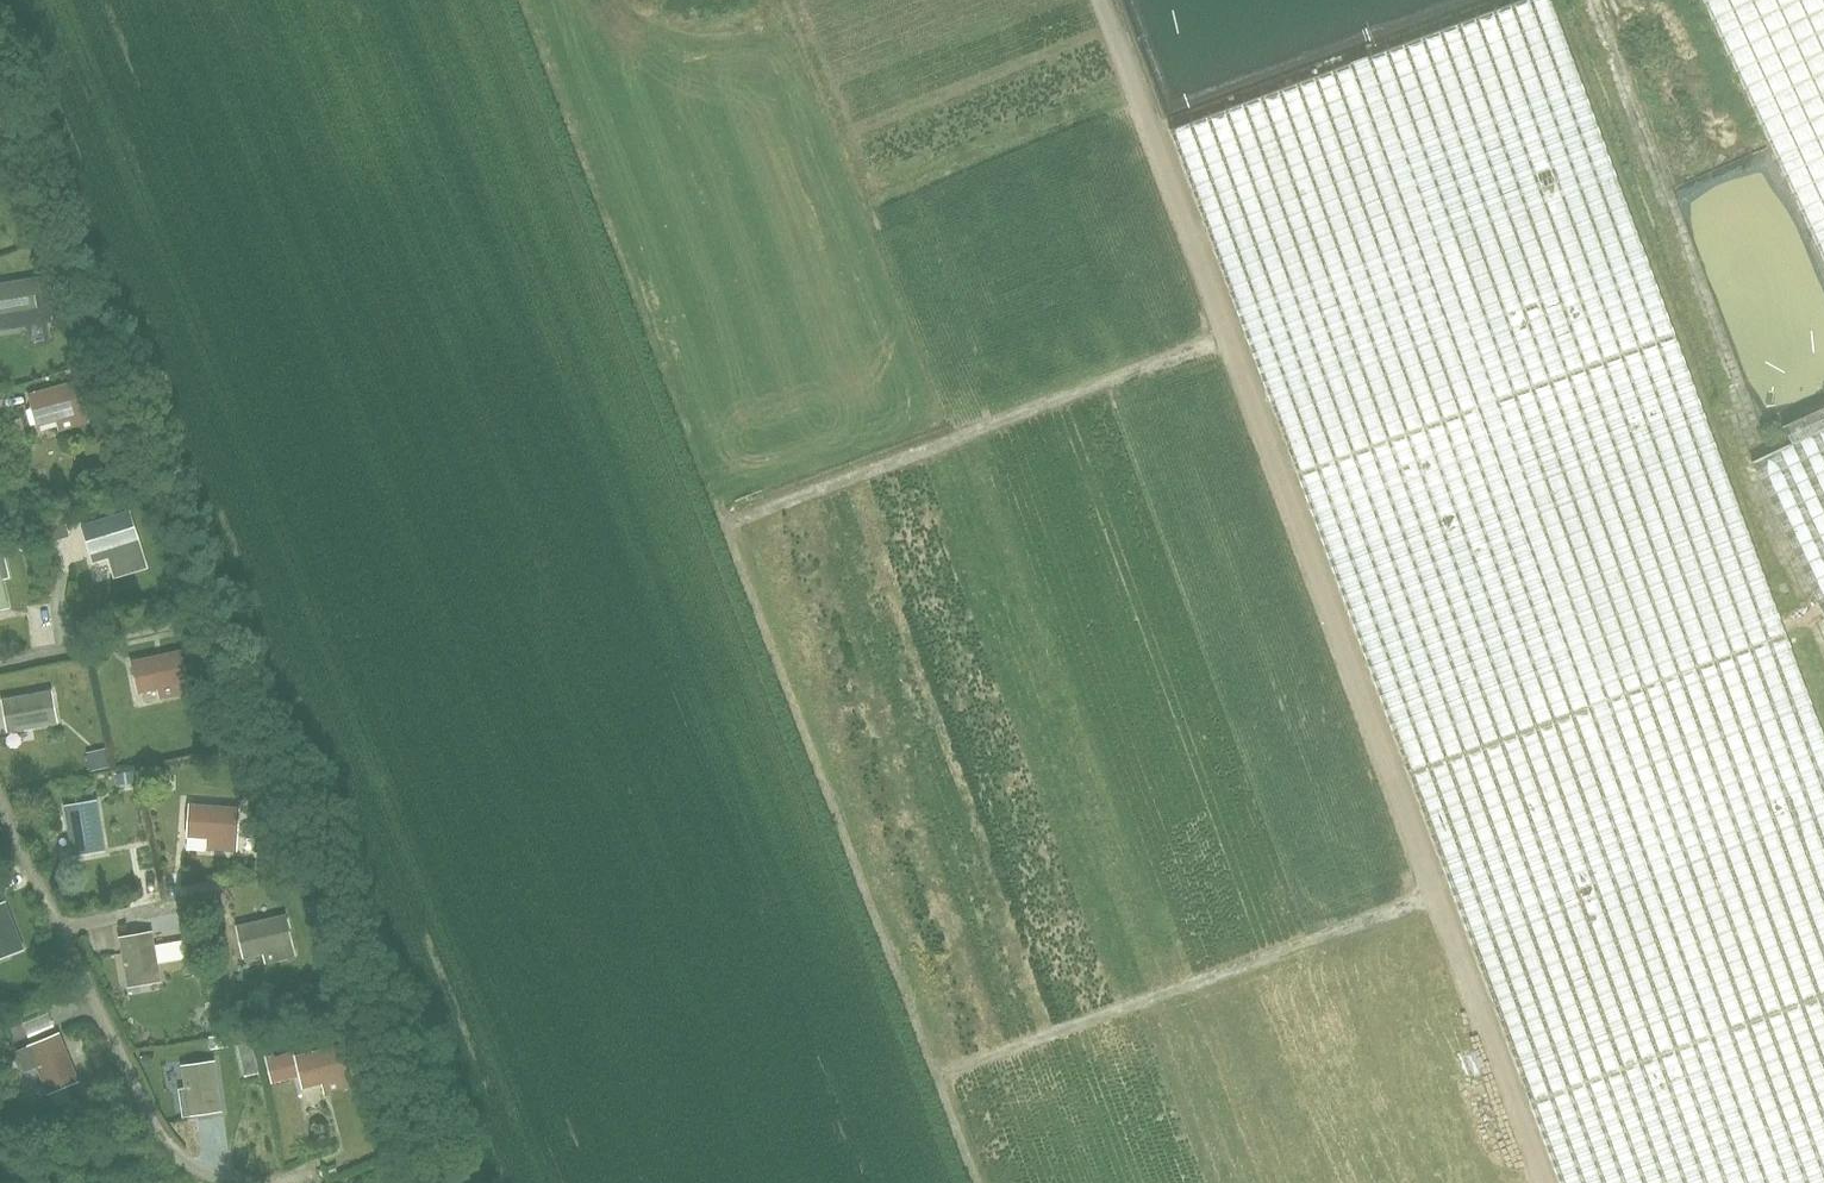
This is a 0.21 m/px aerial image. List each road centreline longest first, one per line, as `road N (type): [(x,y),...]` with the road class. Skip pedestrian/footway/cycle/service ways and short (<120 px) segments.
road 1 (track): [(943,438),(725,523),(936,1080)]
road 2 (track): [(976,1182),(936,1080),(1160,996)]

